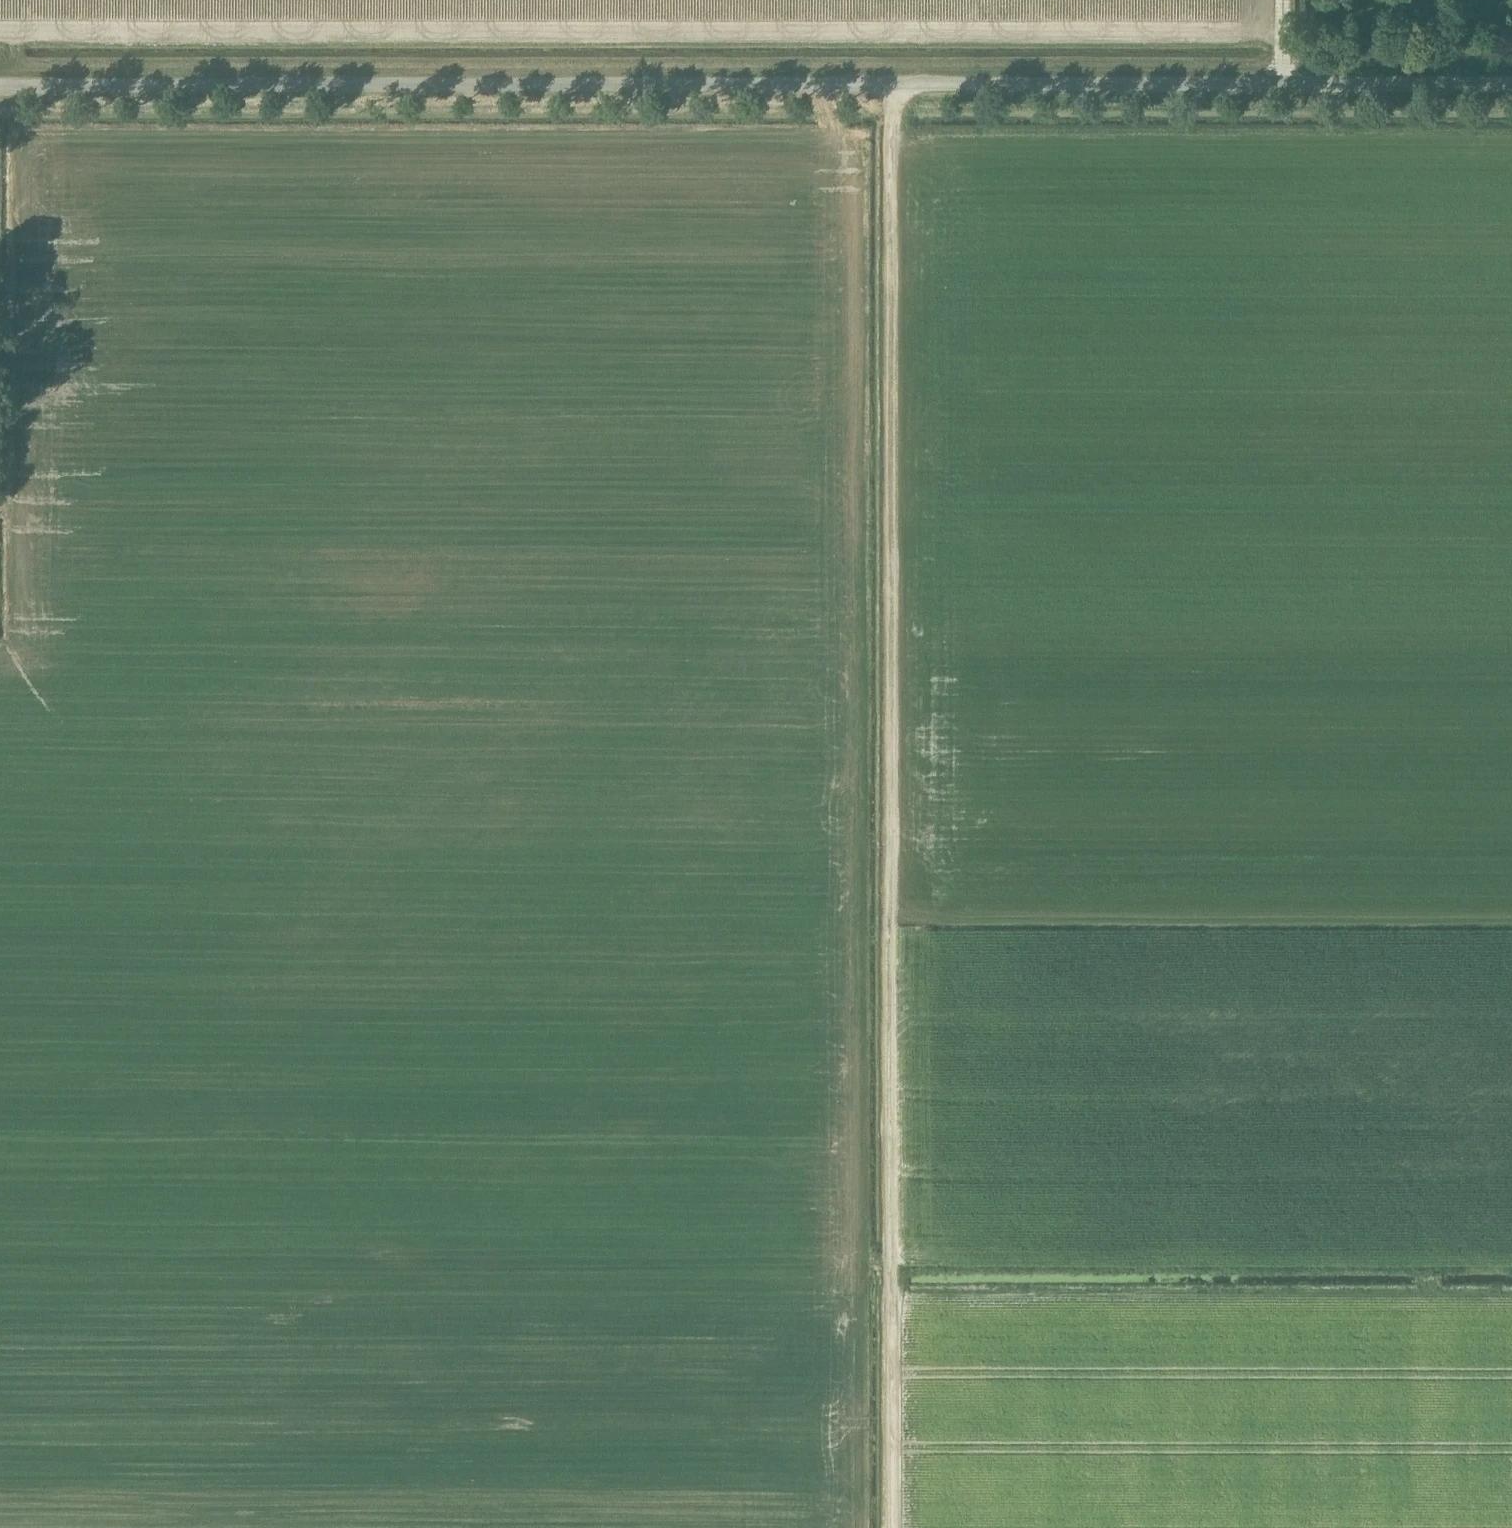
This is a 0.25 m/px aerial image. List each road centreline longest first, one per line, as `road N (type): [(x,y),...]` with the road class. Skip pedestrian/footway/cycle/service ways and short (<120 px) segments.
road 1 (unclassified): [(0,85),(1511,85)]

